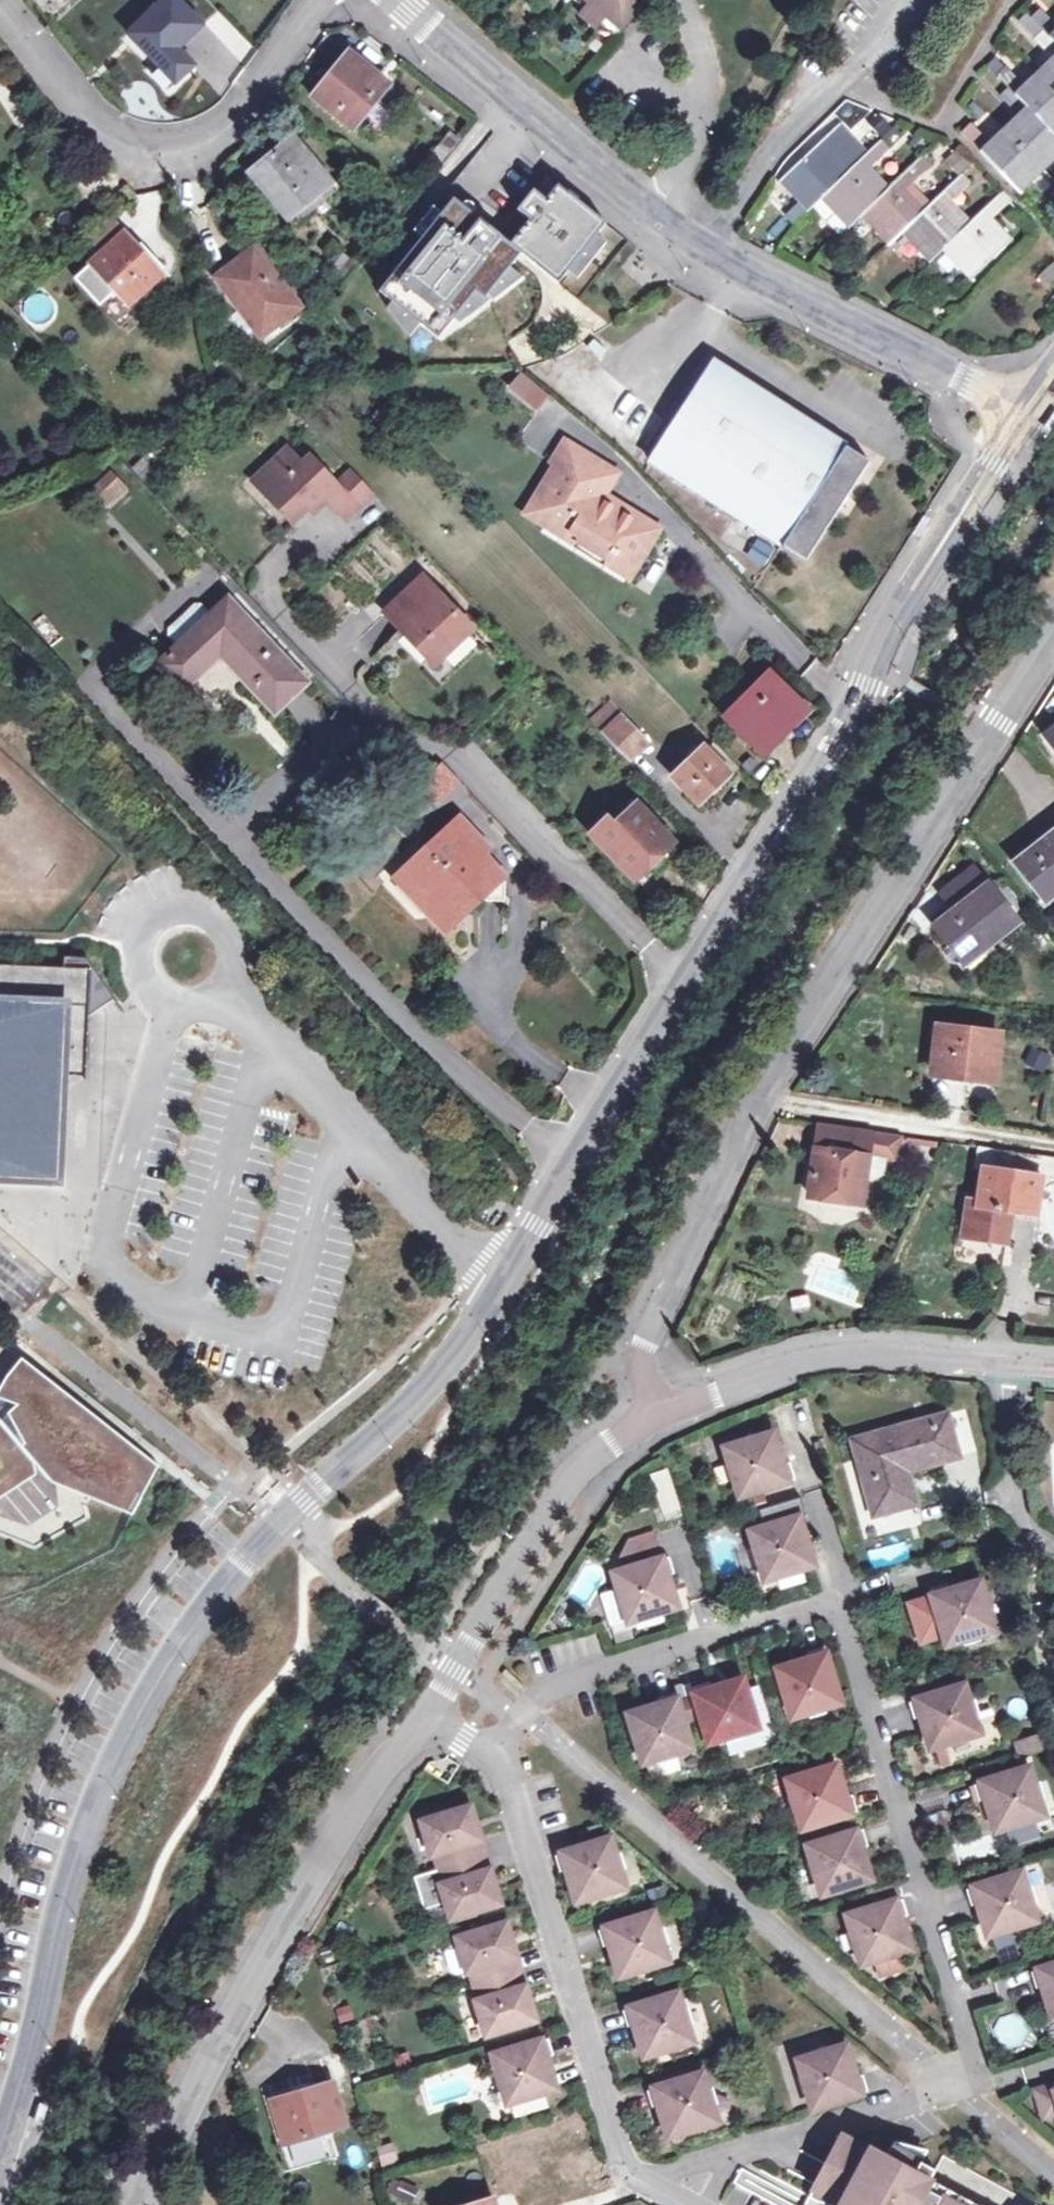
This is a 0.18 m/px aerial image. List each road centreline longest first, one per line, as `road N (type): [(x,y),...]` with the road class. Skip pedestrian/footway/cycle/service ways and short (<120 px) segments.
road 1 (tertiary): [(1028,405),(897,620),(760,884),(481,1324),(397,1417),(239,1564),(176,1656),(83,1850),(0,2156)]
road 2 (residential): [(636,2185),(969,2091),(969,2067),(829,1601),(534,1697),(493,1759)]
road 3 (residential): [(633,1420),(664,1295),(767,1085),(1053,633)]
road 4 (residential): [(147,2204),(232,2016),(428,1717)]
road 5 (residential): [(0,2),(129,155),(199,153),(265,91),(334,0)]
road 6 (residential): [(636,2185),(493,1759)]
road 7 (residential): [(1028,405),(713,242),(677,216)]
road 8 (residential): [(633,1420),(834,1361),(1003,1368)]
road 9 (residential): [(428,1717),(516,1564),(633,1420)]
road 10 (residential): [(677,216),(387,0)]
road 11 (residential): [(683,0),(697,24),(707,124),(677,216)]
road 12 (residential): [(1003,1368),(1024,1533)]
road 13 (residential): [(1024,1533),(1053,1659)]

